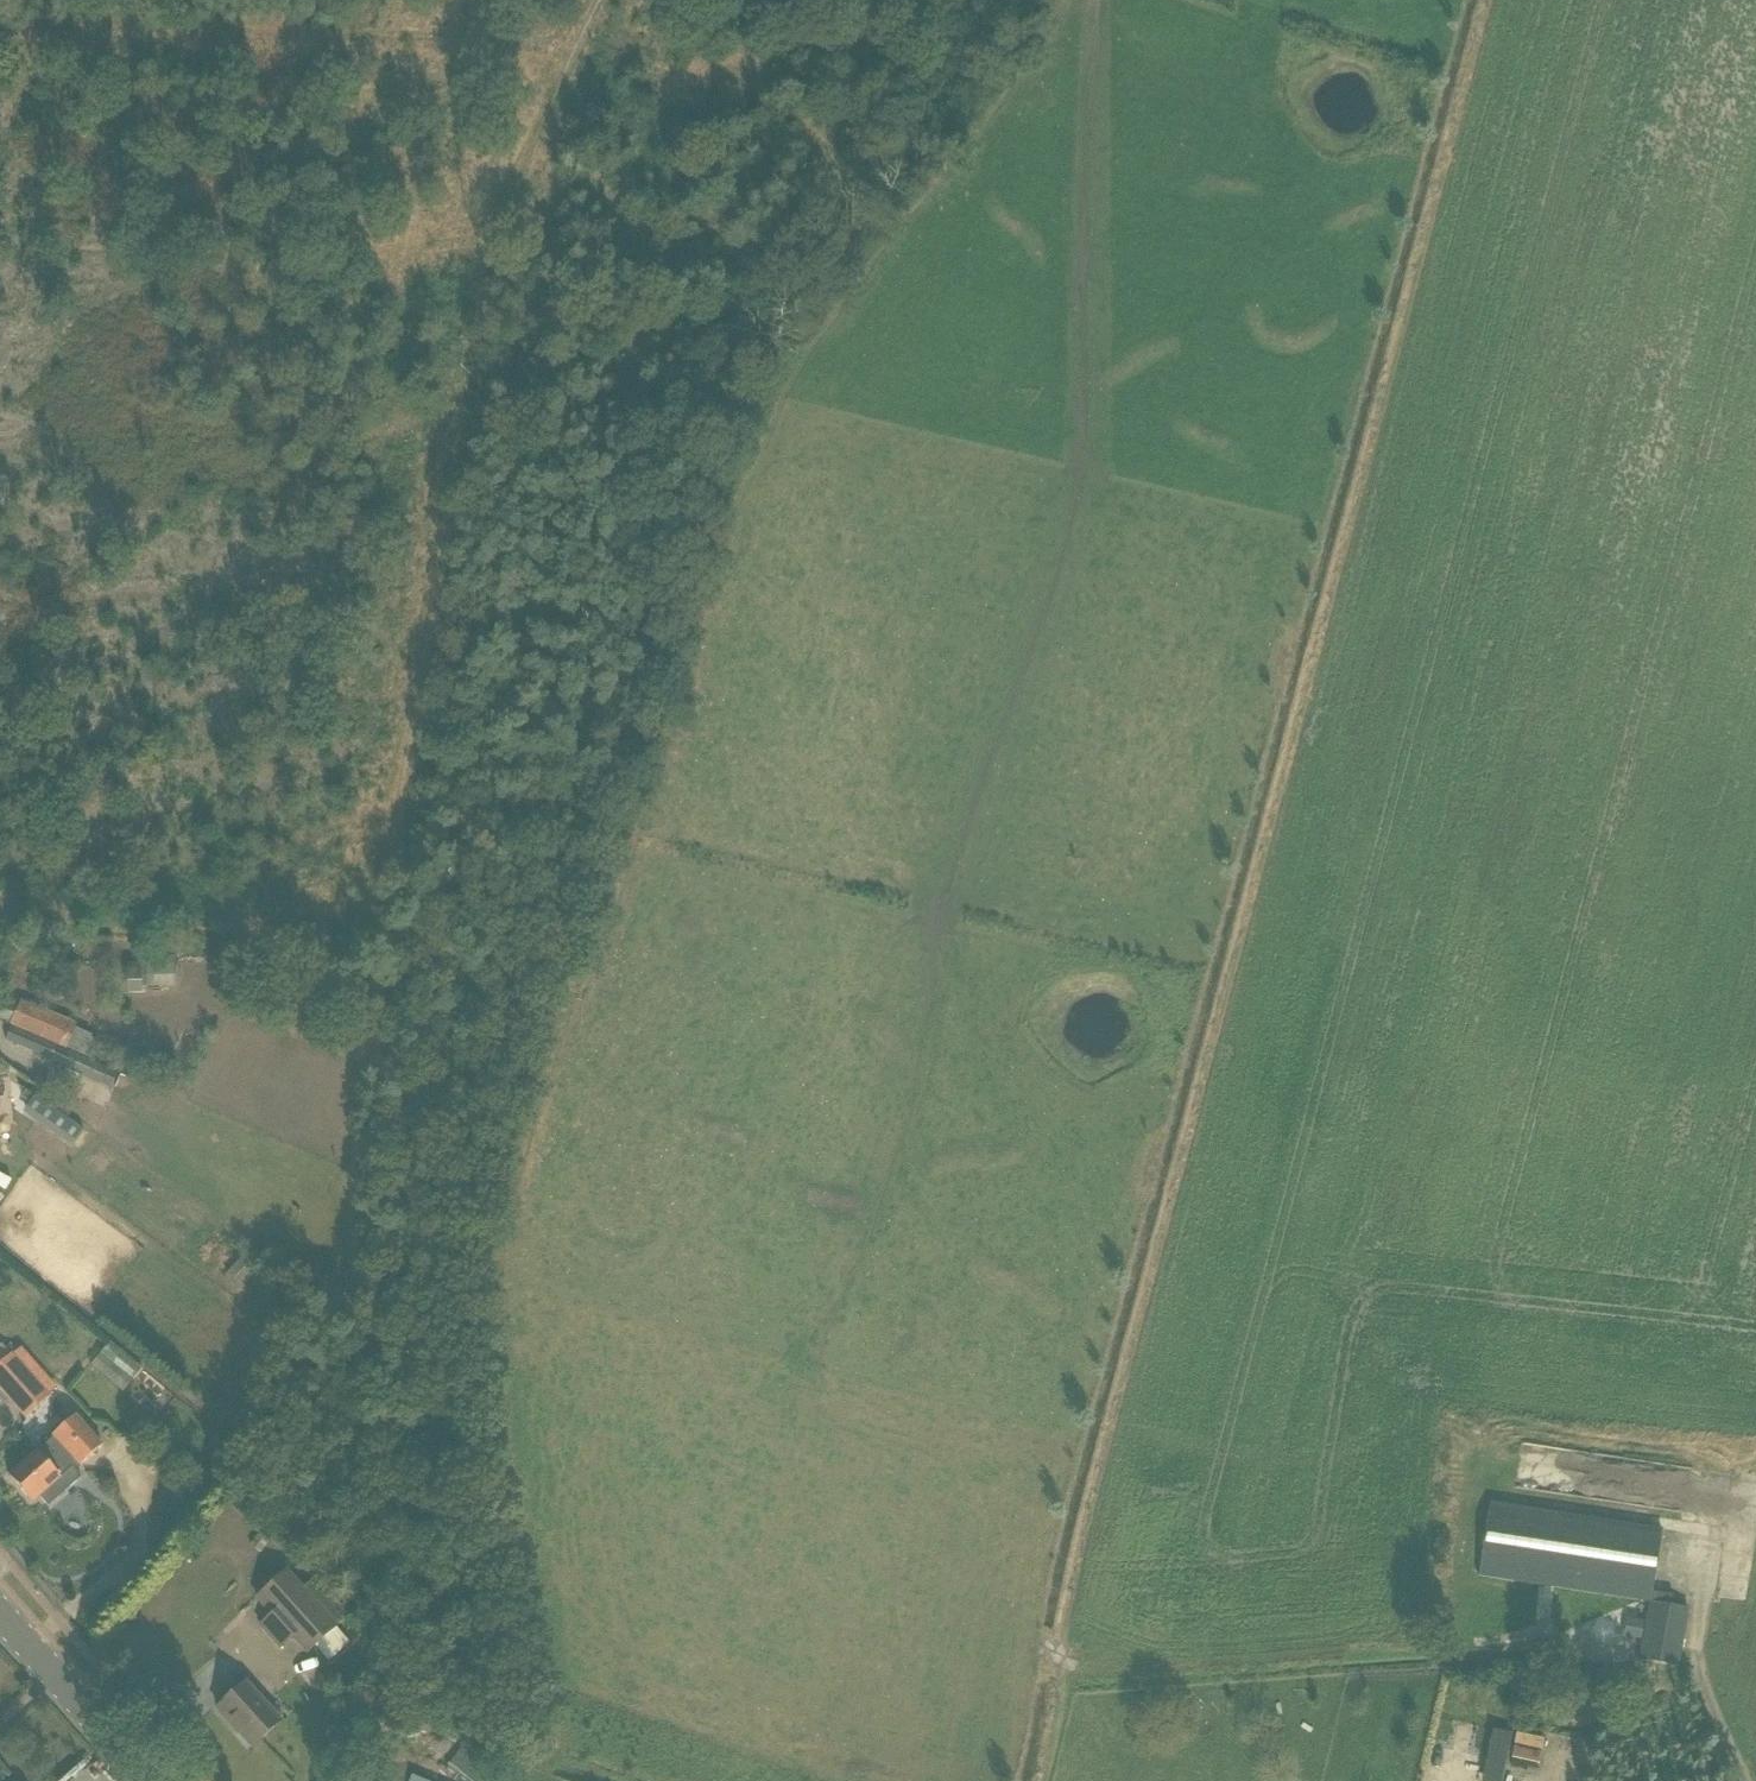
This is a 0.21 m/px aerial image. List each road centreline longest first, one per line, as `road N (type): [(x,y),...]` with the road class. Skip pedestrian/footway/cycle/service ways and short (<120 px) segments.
road 1 (secondary): [(151,1780),(0,1612)]

